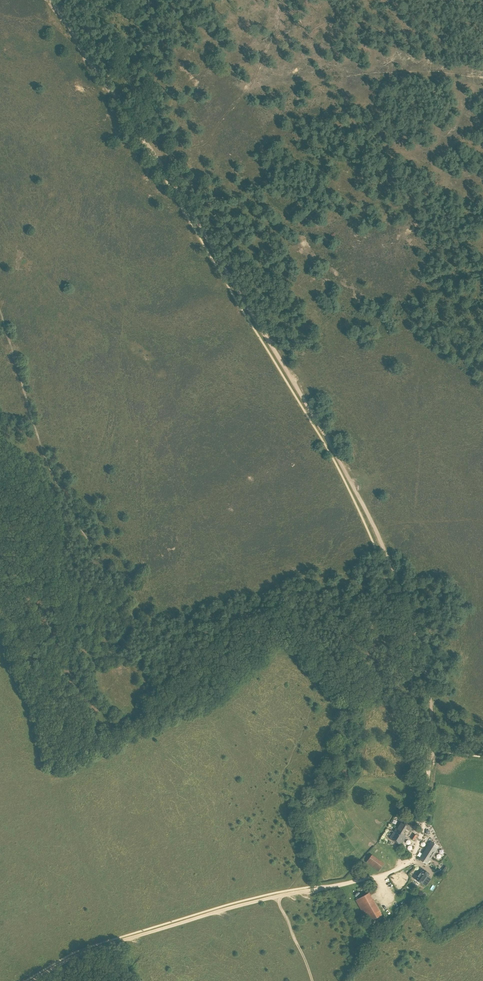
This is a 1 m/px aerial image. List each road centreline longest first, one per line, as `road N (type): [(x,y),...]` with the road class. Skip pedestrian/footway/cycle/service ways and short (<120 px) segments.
road 1 (track): [(140,131),(341,460),(396,577)]
road 2 (track): [(276,897),(75,956),(31,980)]
road 3 (track): [(140,131),(52,0)]
road 4 (track): [(411,621),(429,686),(430,762)]
road 5 (track): [(430,762),(413,858),(393,871)]

